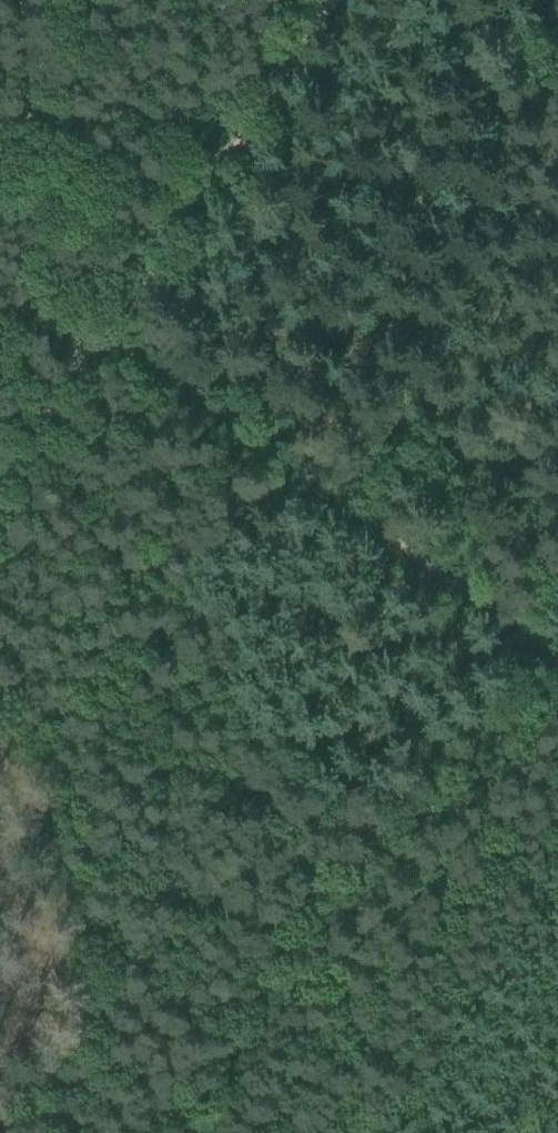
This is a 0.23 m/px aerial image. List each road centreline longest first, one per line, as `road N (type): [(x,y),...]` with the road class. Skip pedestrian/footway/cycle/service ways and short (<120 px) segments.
road 1 (track): [(119,315),(557,637)]
road 2 (track): [(190,207),(327,0)]
road 3 (track): [(0,497),(119,315)]
road 4 (track): [(190,207),(69,152),(0,141)]
road 5 (track): [(119,315),(190,207)]

